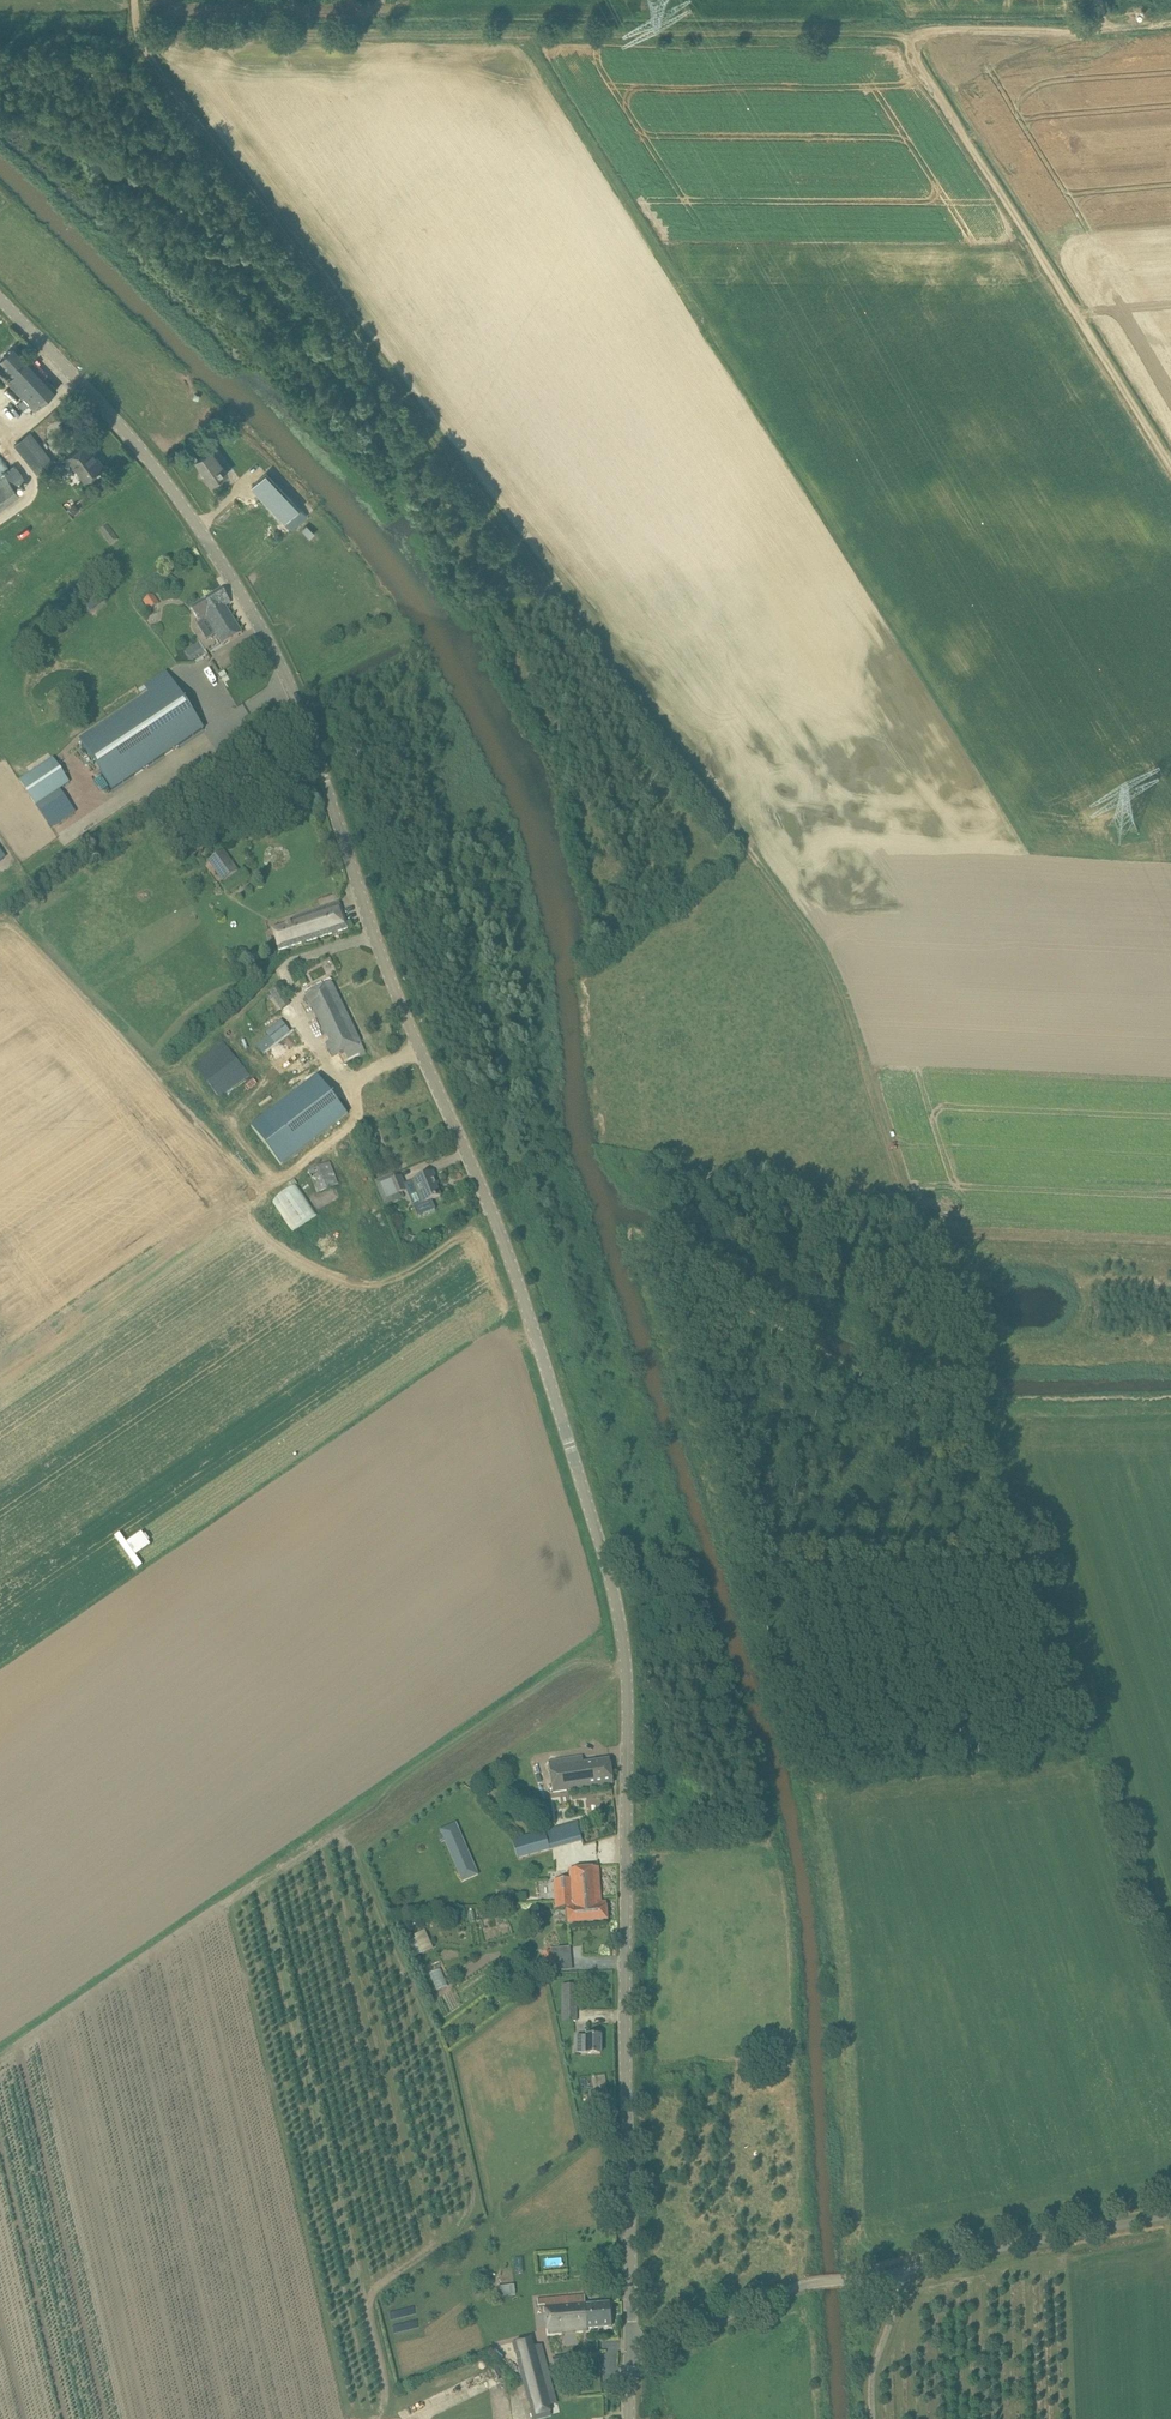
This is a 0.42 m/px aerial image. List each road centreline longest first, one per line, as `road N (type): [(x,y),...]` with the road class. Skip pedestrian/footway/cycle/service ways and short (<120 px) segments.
road 1 (unclassified): [(633,2347),(627,1655),(610,1565),(496,1218),(362,903),(287,681),(214,559),(115,422),(0,298)]
road 2 (track): [(1170,1240),(961,1231),(925,1222),(817,935),(134,33)]
road 3 (track): [(908,38),(134,33)]
road 4 (unclassified): [(633,2347),(677,2342),(804,2286),(1170,2209)]
road 5 (track): [(0,1380),(357,1121),(362,1099),(355,1083),(423,1051)]
road 6 (track): [(908,38),(1170,462)]
road 7 (track): [(739,379),(526,35)]
road 8 (track): [(1096,0),(1096,25),(1083,33),(908,38)]
road 9 (track): [(873,2418),(876,2362),(896,2311),(894,2271)]

